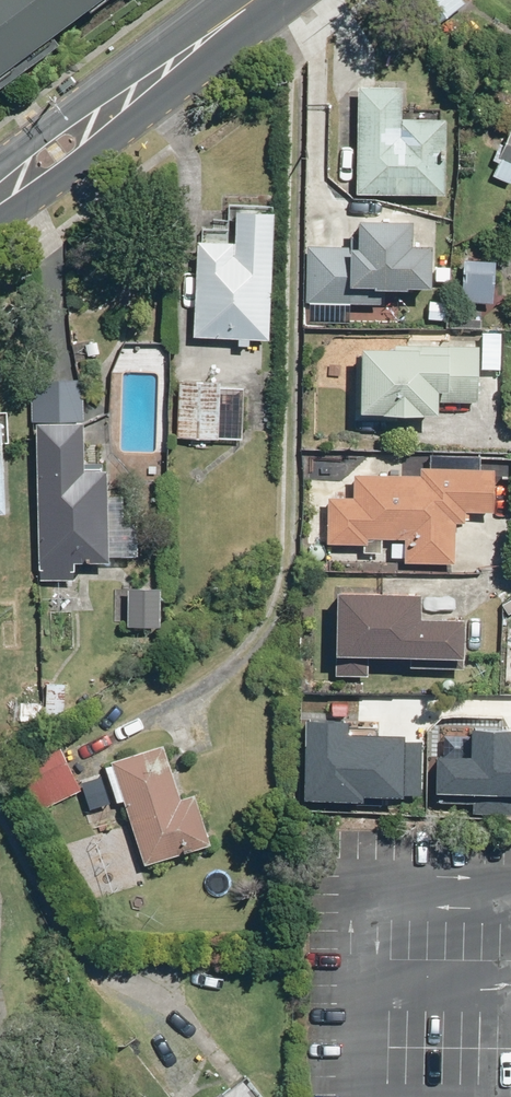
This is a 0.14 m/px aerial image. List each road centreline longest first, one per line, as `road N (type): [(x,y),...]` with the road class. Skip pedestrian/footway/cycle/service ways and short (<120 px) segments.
road 1 (tertiary): [(256,0),(0,190)]

